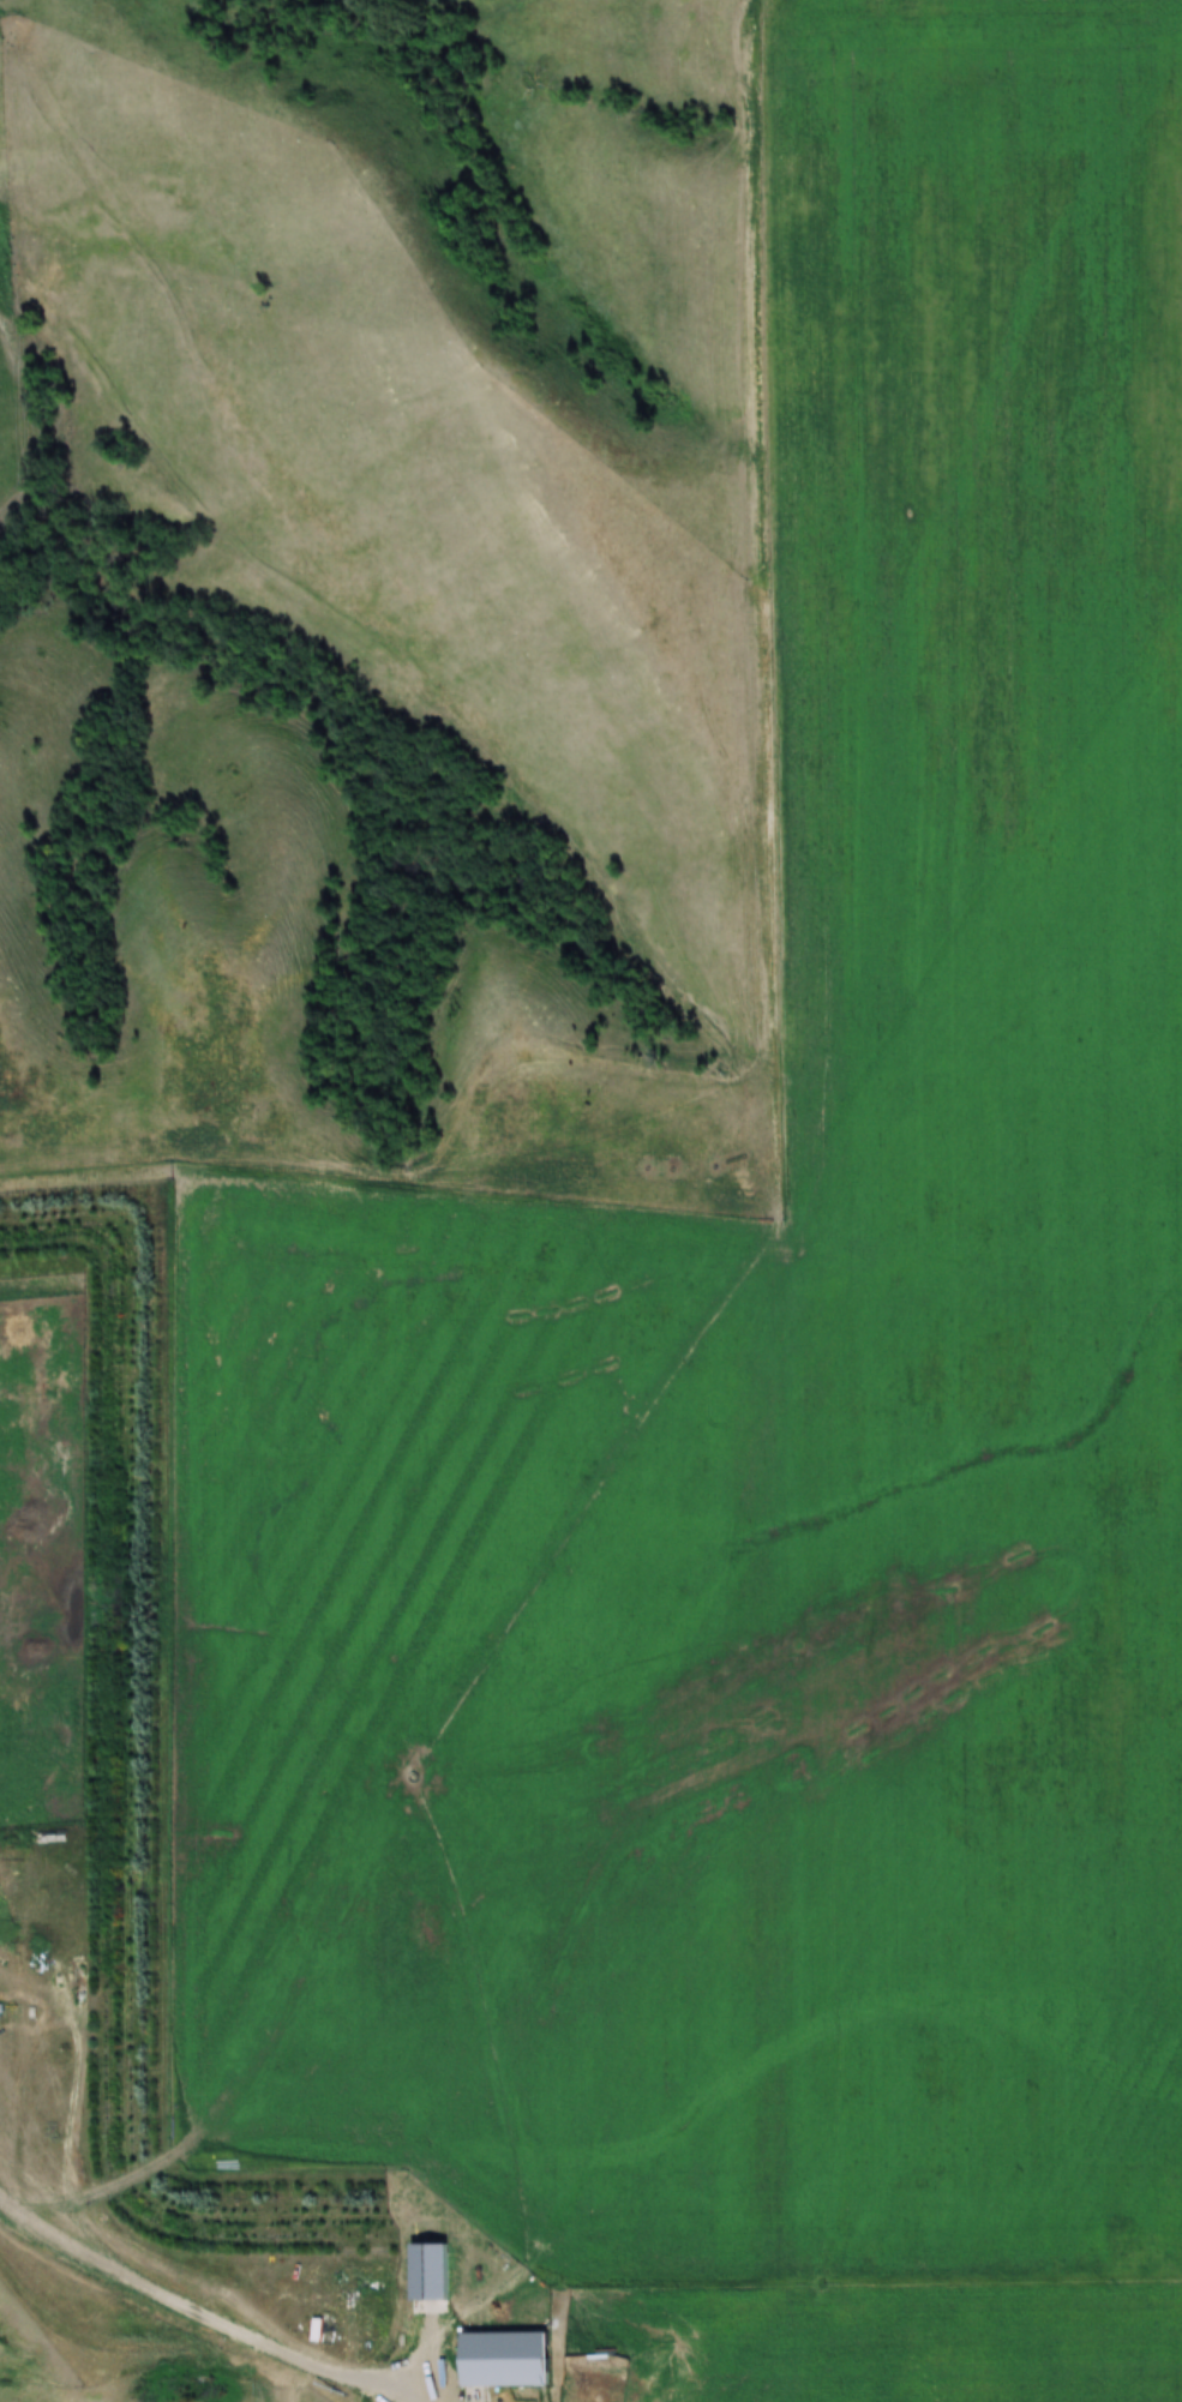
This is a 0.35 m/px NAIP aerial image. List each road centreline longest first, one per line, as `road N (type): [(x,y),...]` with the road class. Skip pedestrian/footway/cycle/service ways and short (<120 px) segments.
road 1 (residential): [(0,1196),(295,1172),(409,1181),(442,1167),(488,1093),(530,1063),(565,1062),(613,1083),(697,1092),(746,1080),(772,1059),(744,0)]
road 2 (track): [(366,2384),(89,2276),(0,2206)]

